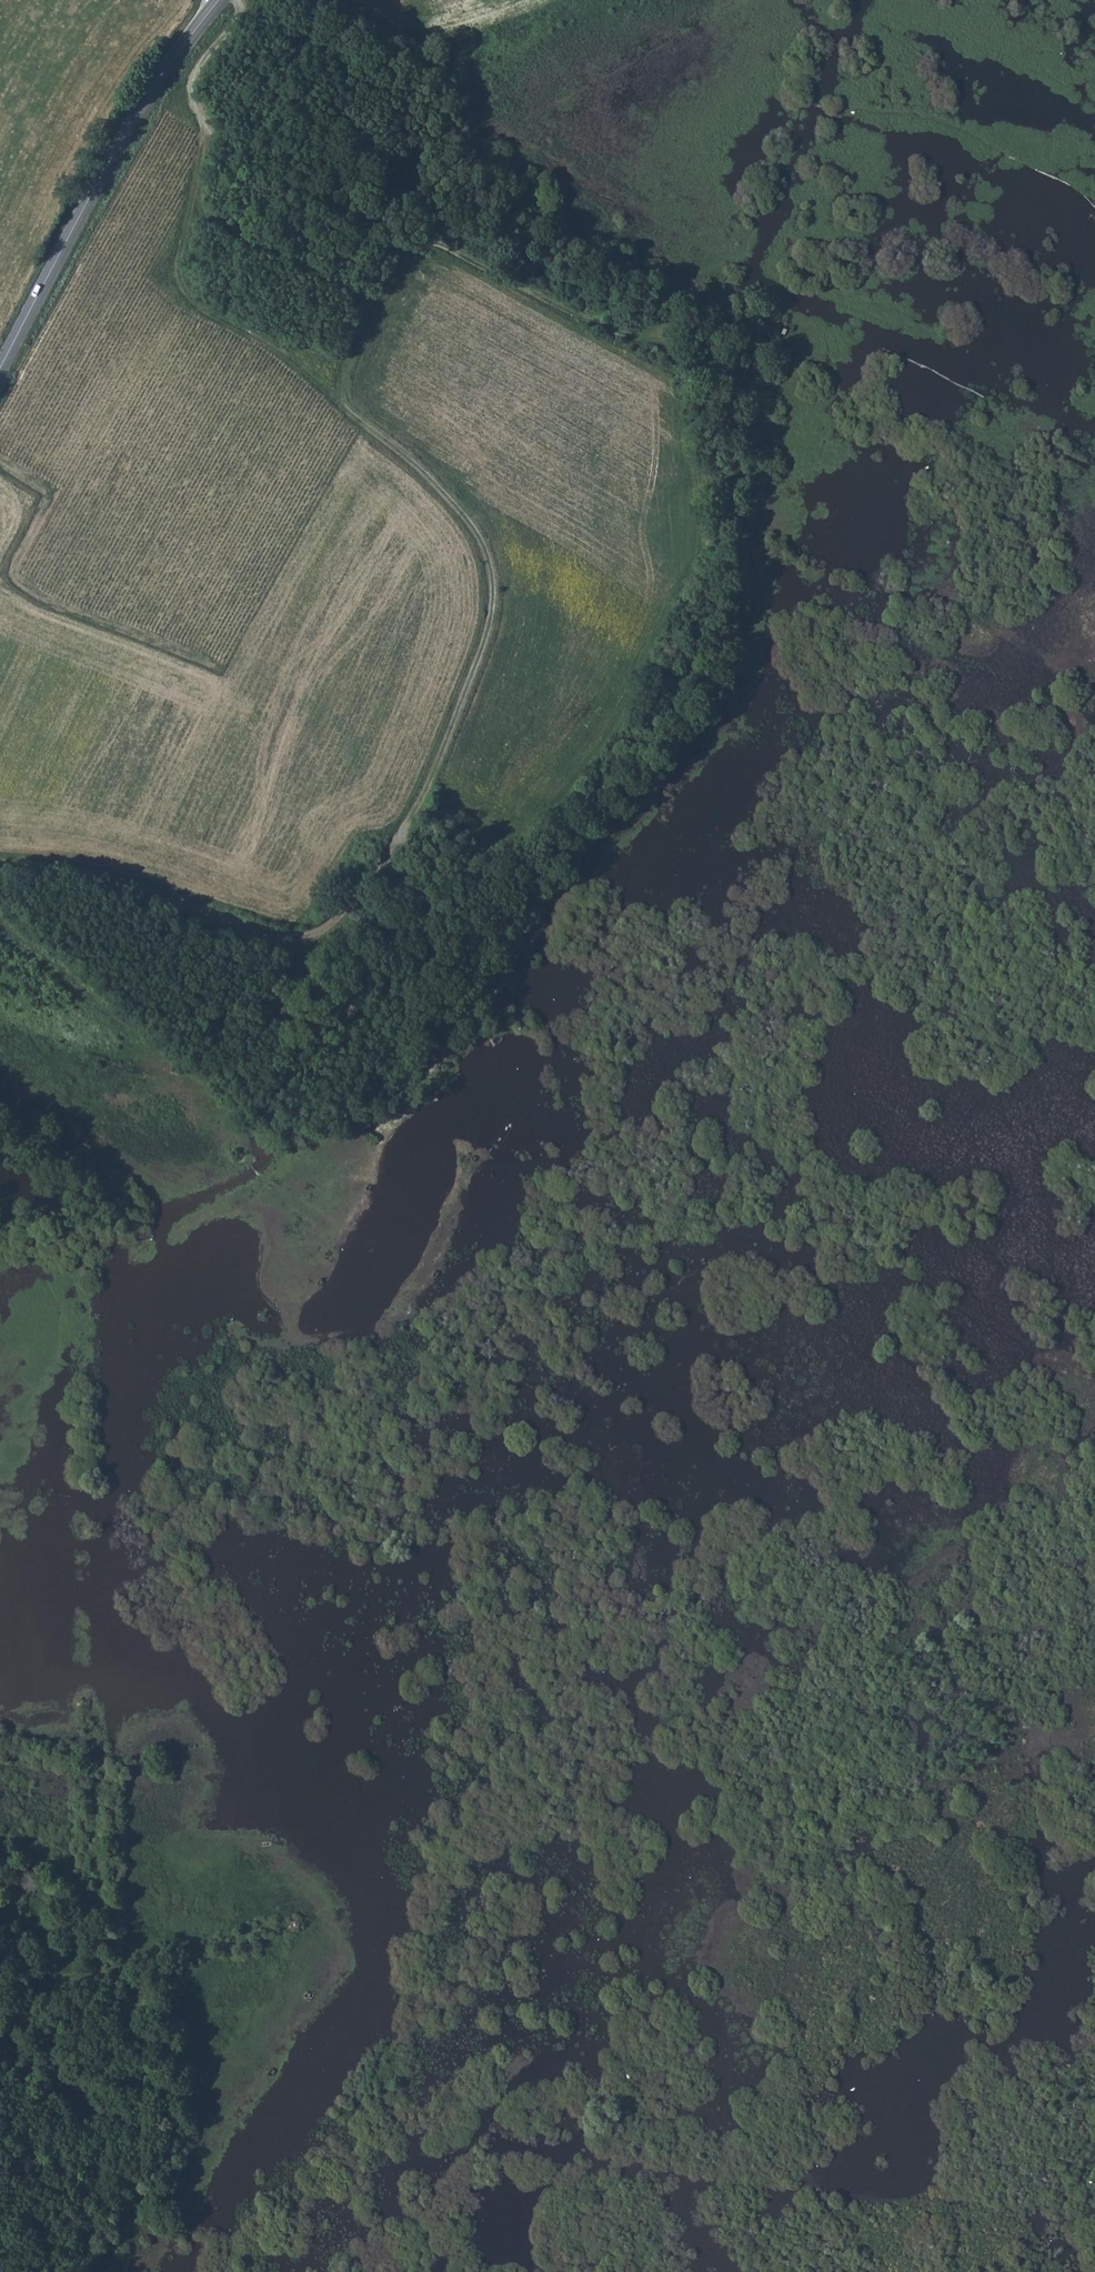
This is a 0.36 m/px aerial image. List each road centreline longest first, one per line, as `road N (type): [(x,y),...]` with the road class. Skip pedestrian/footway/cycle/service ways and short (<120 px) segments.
road 1 (track): [(239,0),(191,82),(195,107),(204,122),(302,180),(368,235),(377,266),(345,363),(347,410),(399,448),(483,546),(490,610),(481,647),(431,777),(372,880),(319,934),(268,932),(163,894),(0,868)]
road 2 (tertiary): [(0,374),(139,112),(223,0)]

